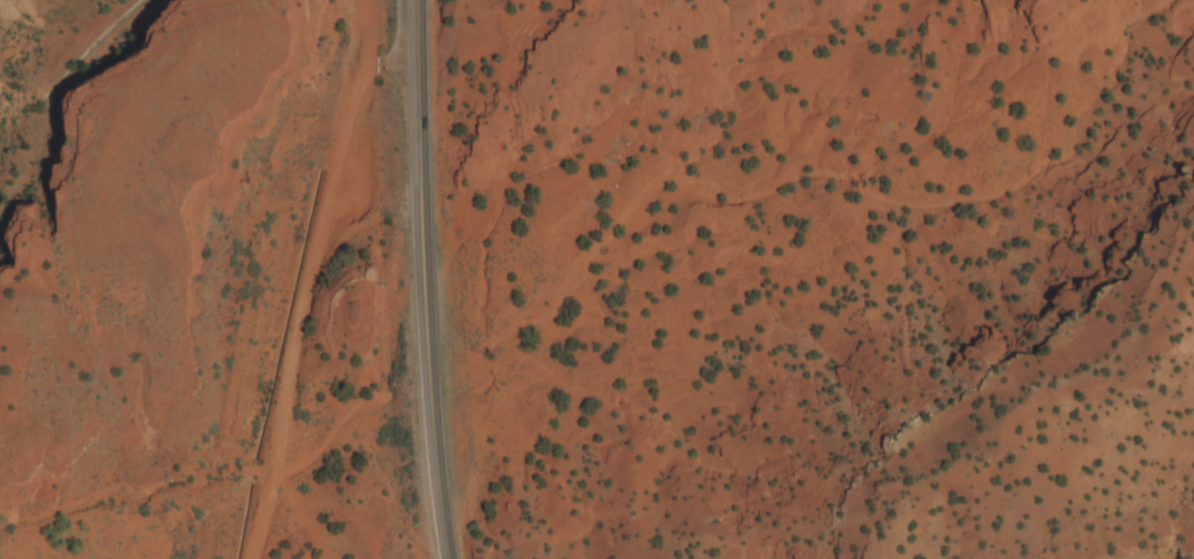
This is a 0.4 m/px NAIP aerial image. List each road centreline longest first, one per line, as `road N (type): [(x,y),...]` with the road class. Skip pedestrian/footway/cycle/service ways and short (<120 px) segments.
road 1 (residential): [(252,558),(295,332),(373,18),(417,16)]
road 2 (primary): [(446,558),(417,16)]

